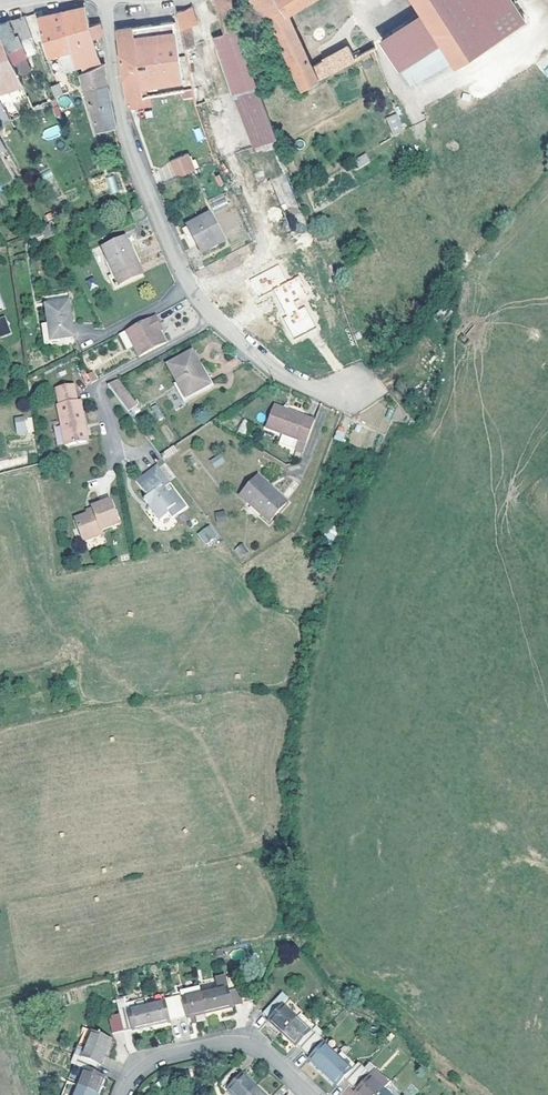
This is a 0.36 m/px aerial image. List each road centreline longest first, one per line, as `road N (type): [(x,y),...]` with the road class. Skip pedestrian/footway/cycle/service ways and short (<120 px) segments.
road 1 (residential): [(103,0),(122,130),(189,289),(215,322)]
road 2 (residential): [(308,1094),(262,1050),(238,1041),(151,1060),(124,1094)]
road 3 (residential): [(215,322),(105,383),(99,395),(118,451)]
road 4 (residential): [(215,322),(275,370),(353,403),(382,386)]

